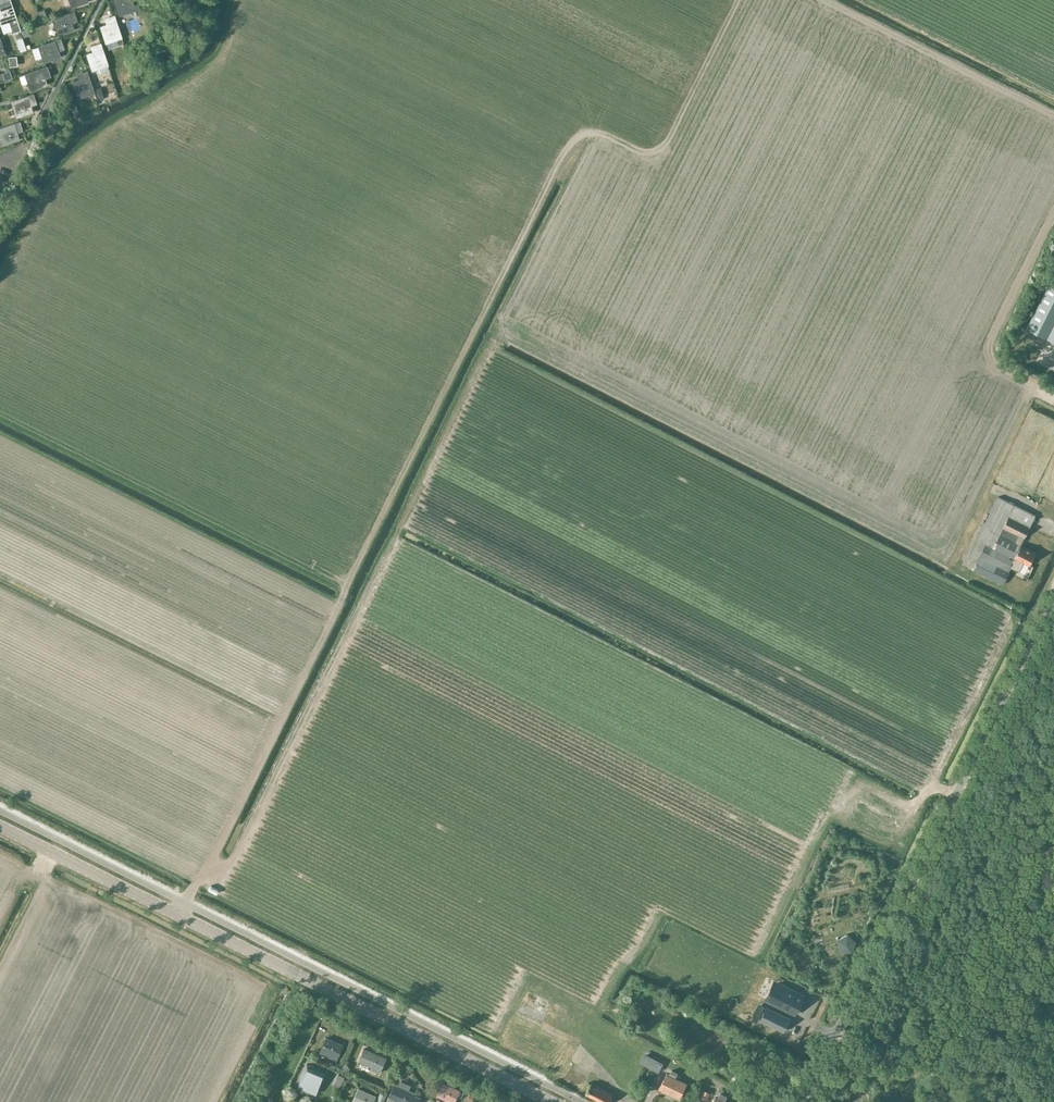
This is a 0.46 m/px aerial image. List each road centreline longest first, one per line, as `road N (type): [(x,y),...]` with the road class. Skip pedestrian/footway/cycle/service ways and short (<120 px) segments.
road 1 (track): [(570,148),(179,915)]
road 2 (tertiary): [(554,1101),(0,825)]
road 3 (unclassified): [(801,1101),(1053,597)]
road 4 (track): [(570,148),(278,0)]
road 5 (track): [(749,0),(660,178),(579,139),(570,148)]
road 6 (track): [(1053,116),(818,0)]
road 7 (track): [(1053,401),(978,358),(1053,215)]

